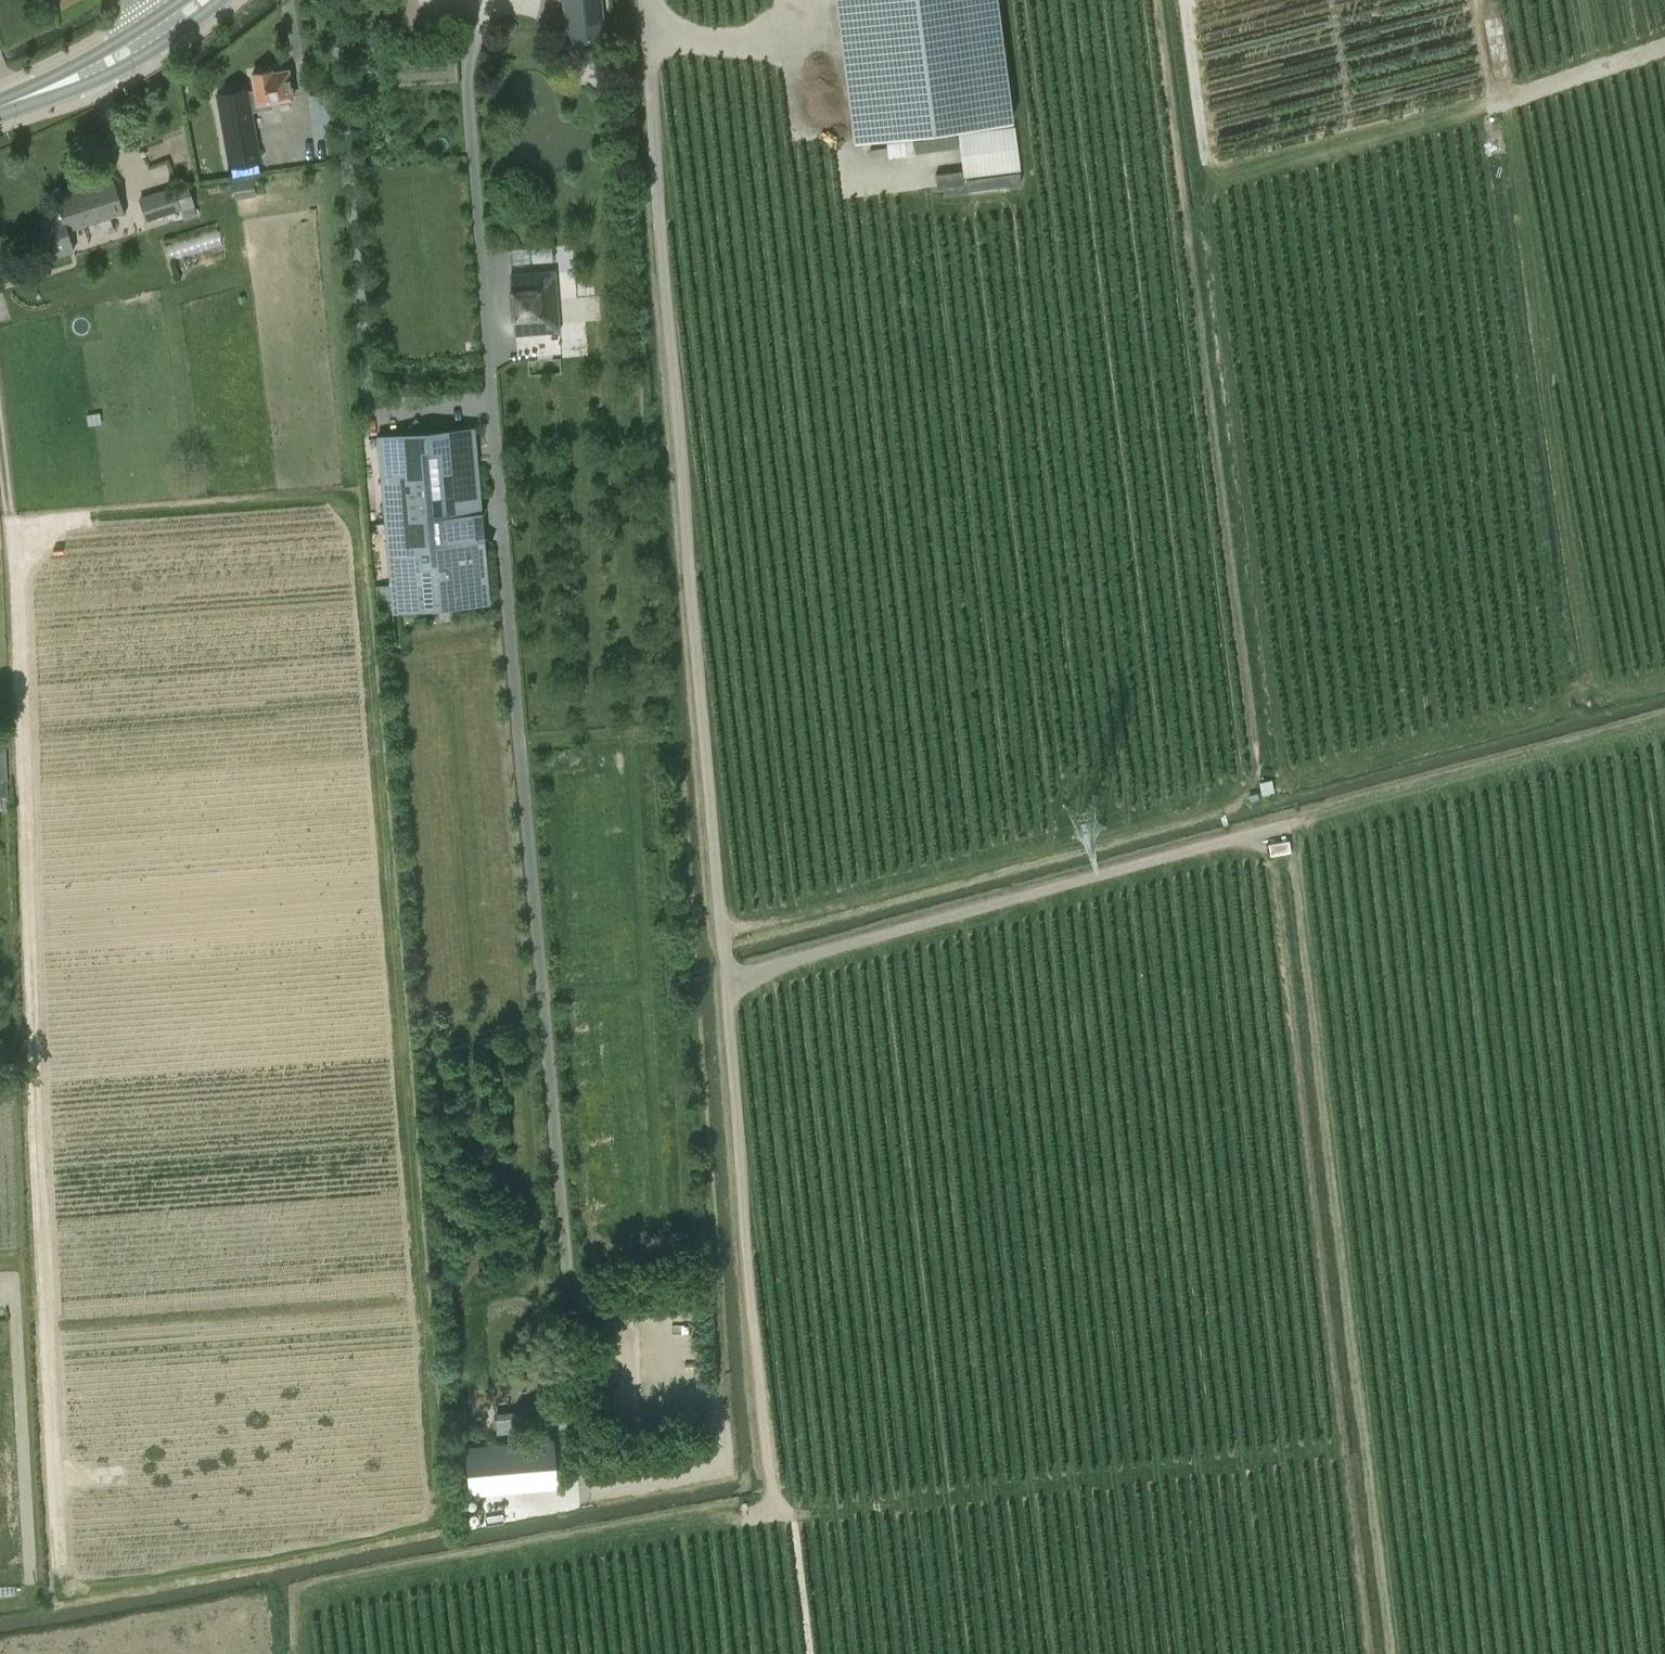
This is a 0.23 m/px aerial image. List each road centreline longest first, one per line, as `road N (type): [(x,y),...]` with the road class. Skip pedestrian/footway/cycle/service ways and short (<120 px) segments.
road 1 (tertiary): [(0,107),(151,39)]

